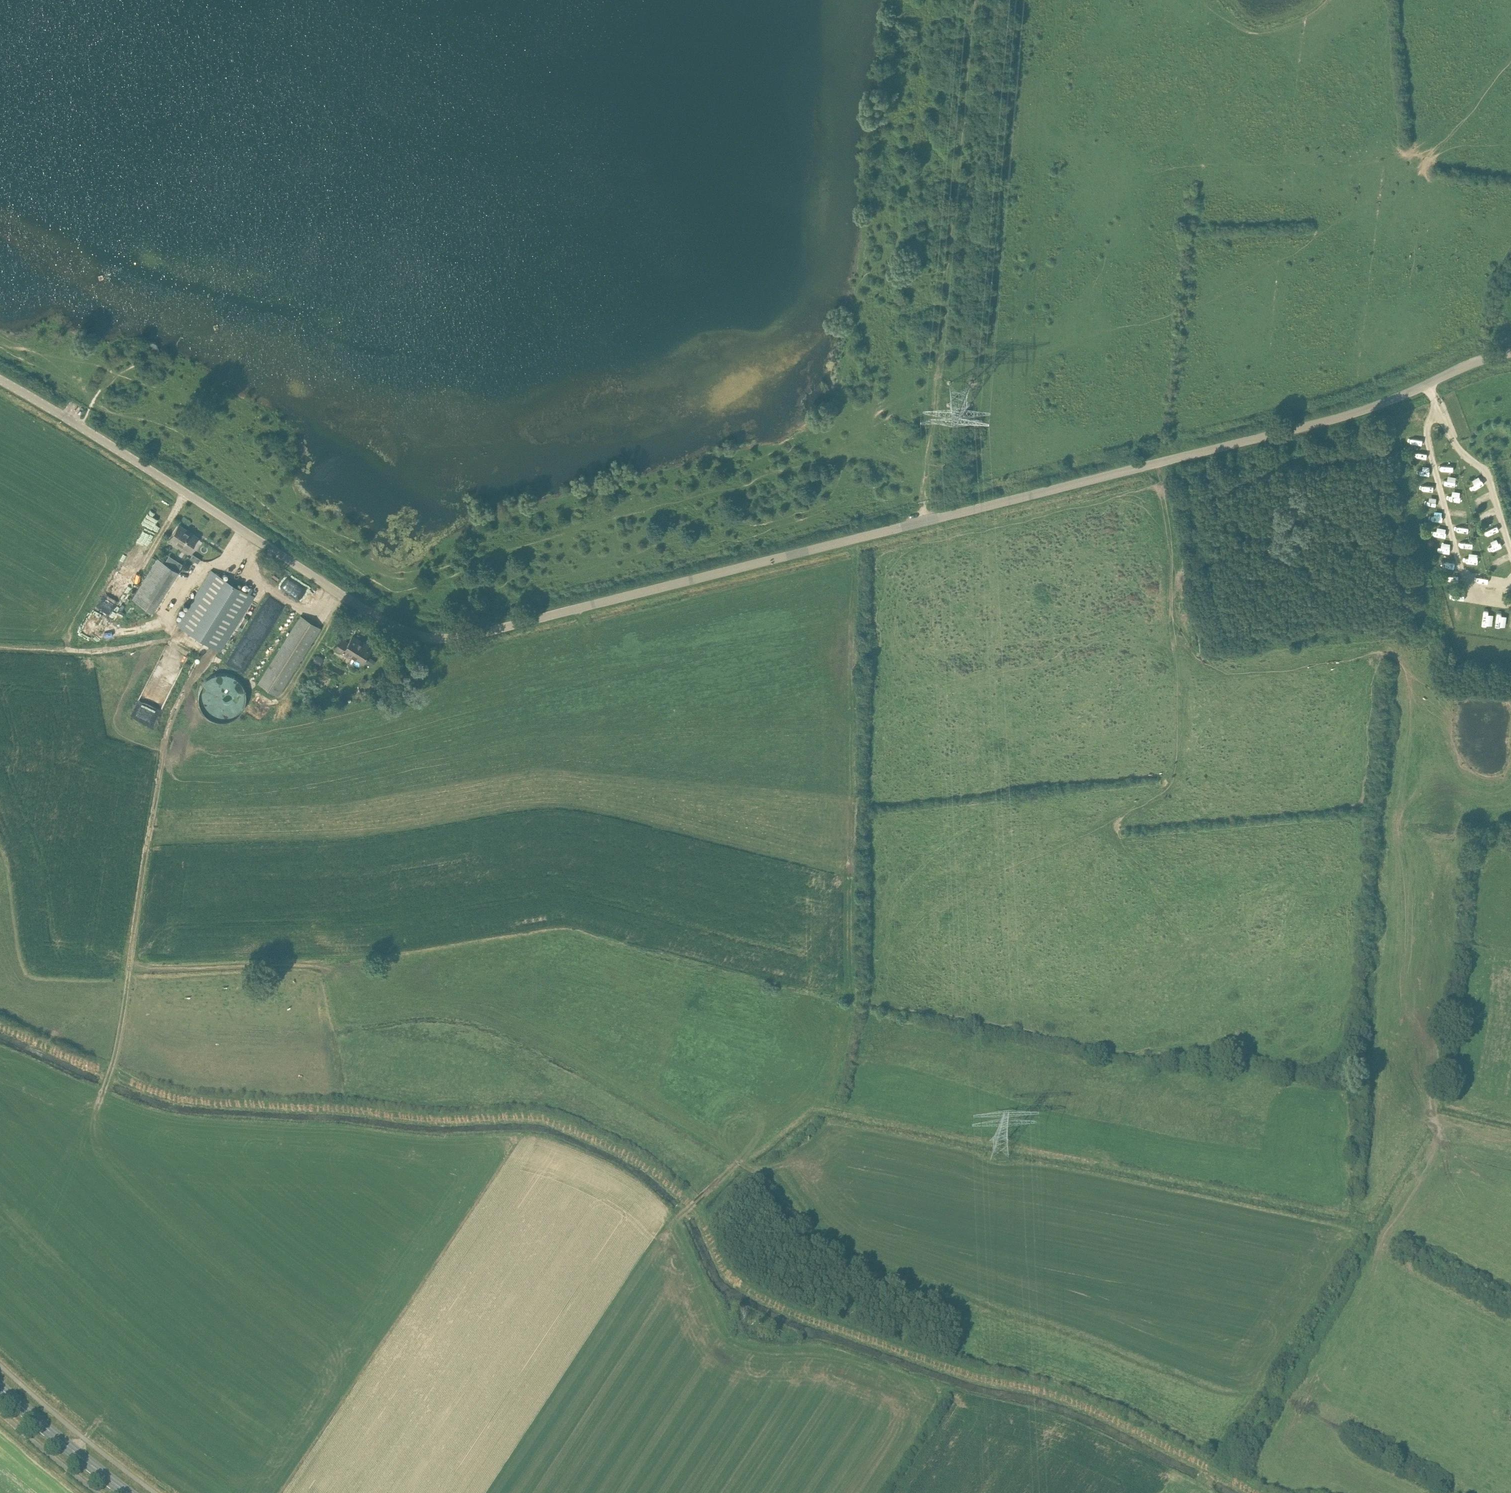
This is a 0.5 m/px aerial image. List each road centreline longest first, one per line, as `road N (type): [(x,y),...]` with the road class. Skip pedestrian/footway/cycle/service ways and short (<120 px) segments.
road 1 (unclassified): [(459,637),(1323,421),(1510,352)]
road 2 (unclassified): [(459,637),(396,628),(0,379)]
road 3 (primary): [(127,1492),(0,1387)]

